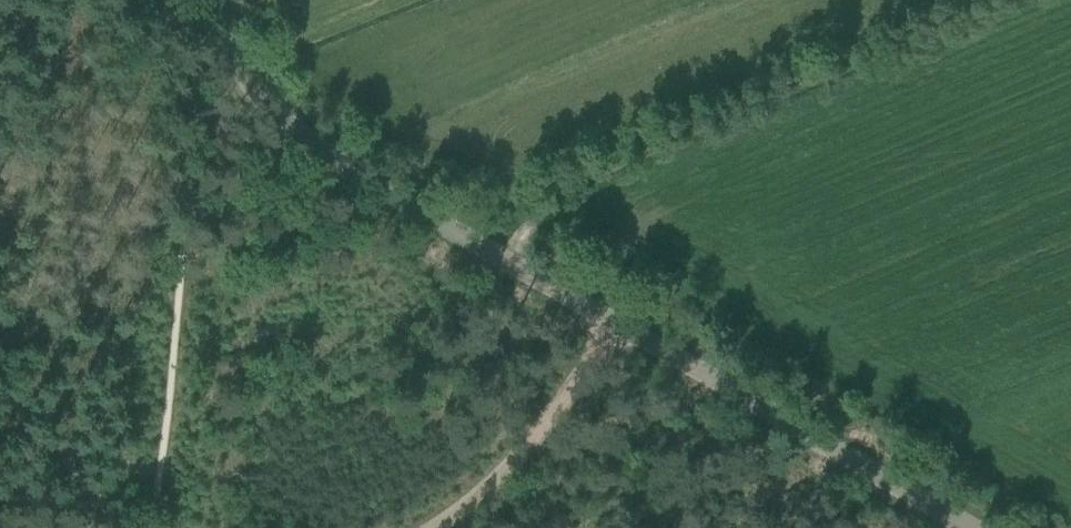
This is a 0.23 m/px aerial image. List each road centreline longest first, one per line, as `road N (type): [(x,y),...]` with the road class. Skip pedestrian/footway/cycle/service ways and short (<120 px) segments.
road 1 (unclassified): [(993,527),(582,299),(276,112),(228,42),(220,0)]
road 2 (track): [(428,527),(504,467),(613,317)]
road 3 (track): [(0,503),(154,520)]

